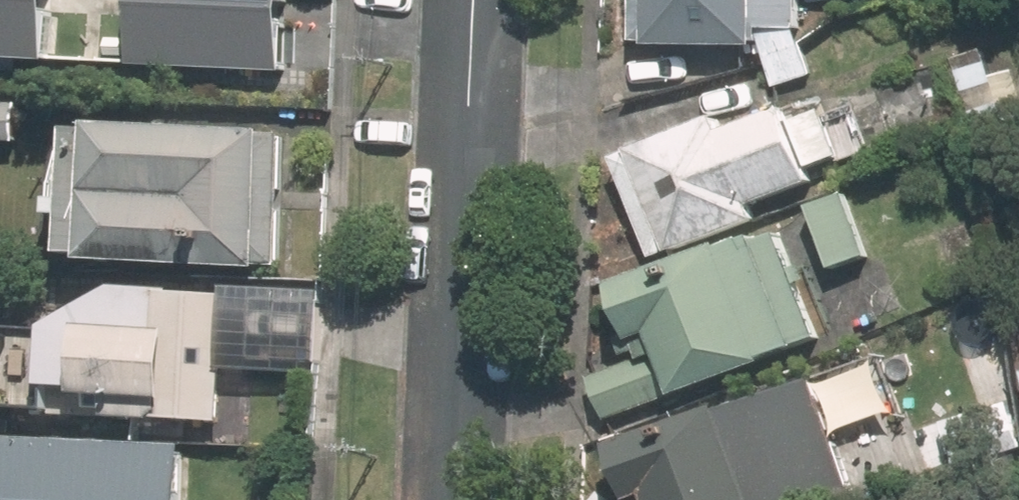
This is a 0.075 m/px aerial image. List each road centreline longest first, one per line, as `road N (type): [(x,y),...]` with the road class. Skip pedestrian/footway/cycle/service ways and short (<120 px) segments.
road 1 (residential): [(450,499),(473,0)]

